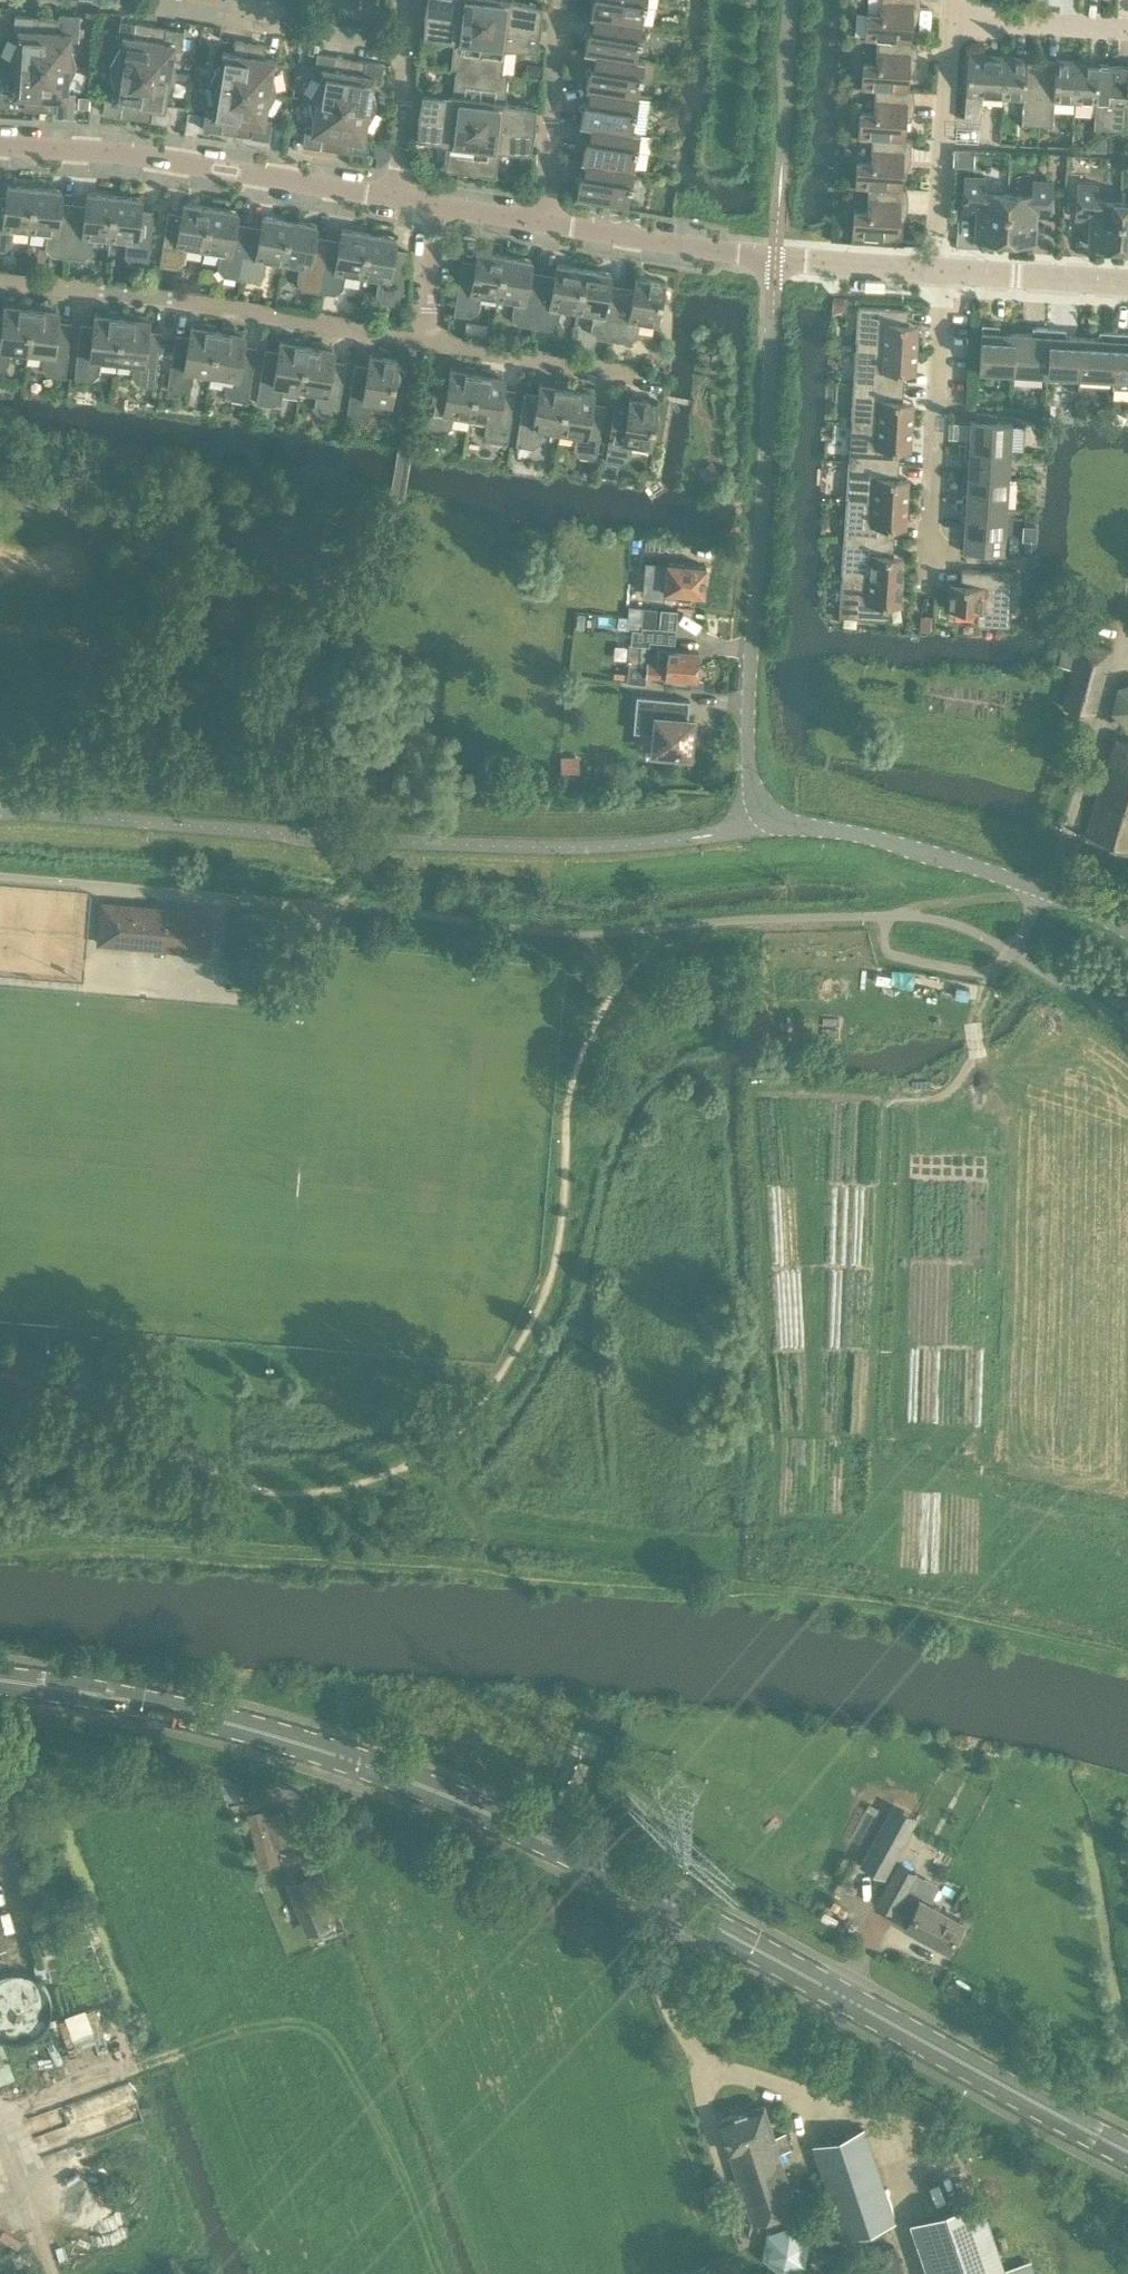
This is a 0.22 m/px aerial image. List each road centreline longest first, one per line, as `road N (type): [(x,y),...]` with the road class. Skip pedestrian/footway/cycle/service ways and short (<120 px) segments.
road 1 (primary): [(1127,2148),(592,1867),(442,1798),(282,1739),(119,1699),(0,1682)]
road 2 (tertiary): [(1127,931),(1045,891),(917,849),(764,822),(745,792),(775,265)]
road 3 (residential): [(427,342),(170,299),(0,281)]
road 4 (unclassified): [(0,878),(429,917)]
road 5 (tertiary): [(400,199),(120,152),(0,146)]
road 6 (residential): [(929,589),(949,278)]
road 7 (unclassified): [(775,265),(788,0)]
road 8 (residential): [(949,278),(940,251),(951,23)]
road 9 (tertiary): [(775,265),(545,222)]
road 10 (residential): [(636,375),(427,342)]
road 11 (residential): [(949,278),(1127,285)]
road 12 (residential): [(951,23),(1127,33)]
road 13 (residential): [(775,265),(949,278)]
road 14 (residential): [(400,199),(408,47)]
road 15 (residential): [(260,16),(408,47)]
road 16 (residential): [(117,0),(260,16)]
road 17 (residential): [(551,121),(559,0)]

